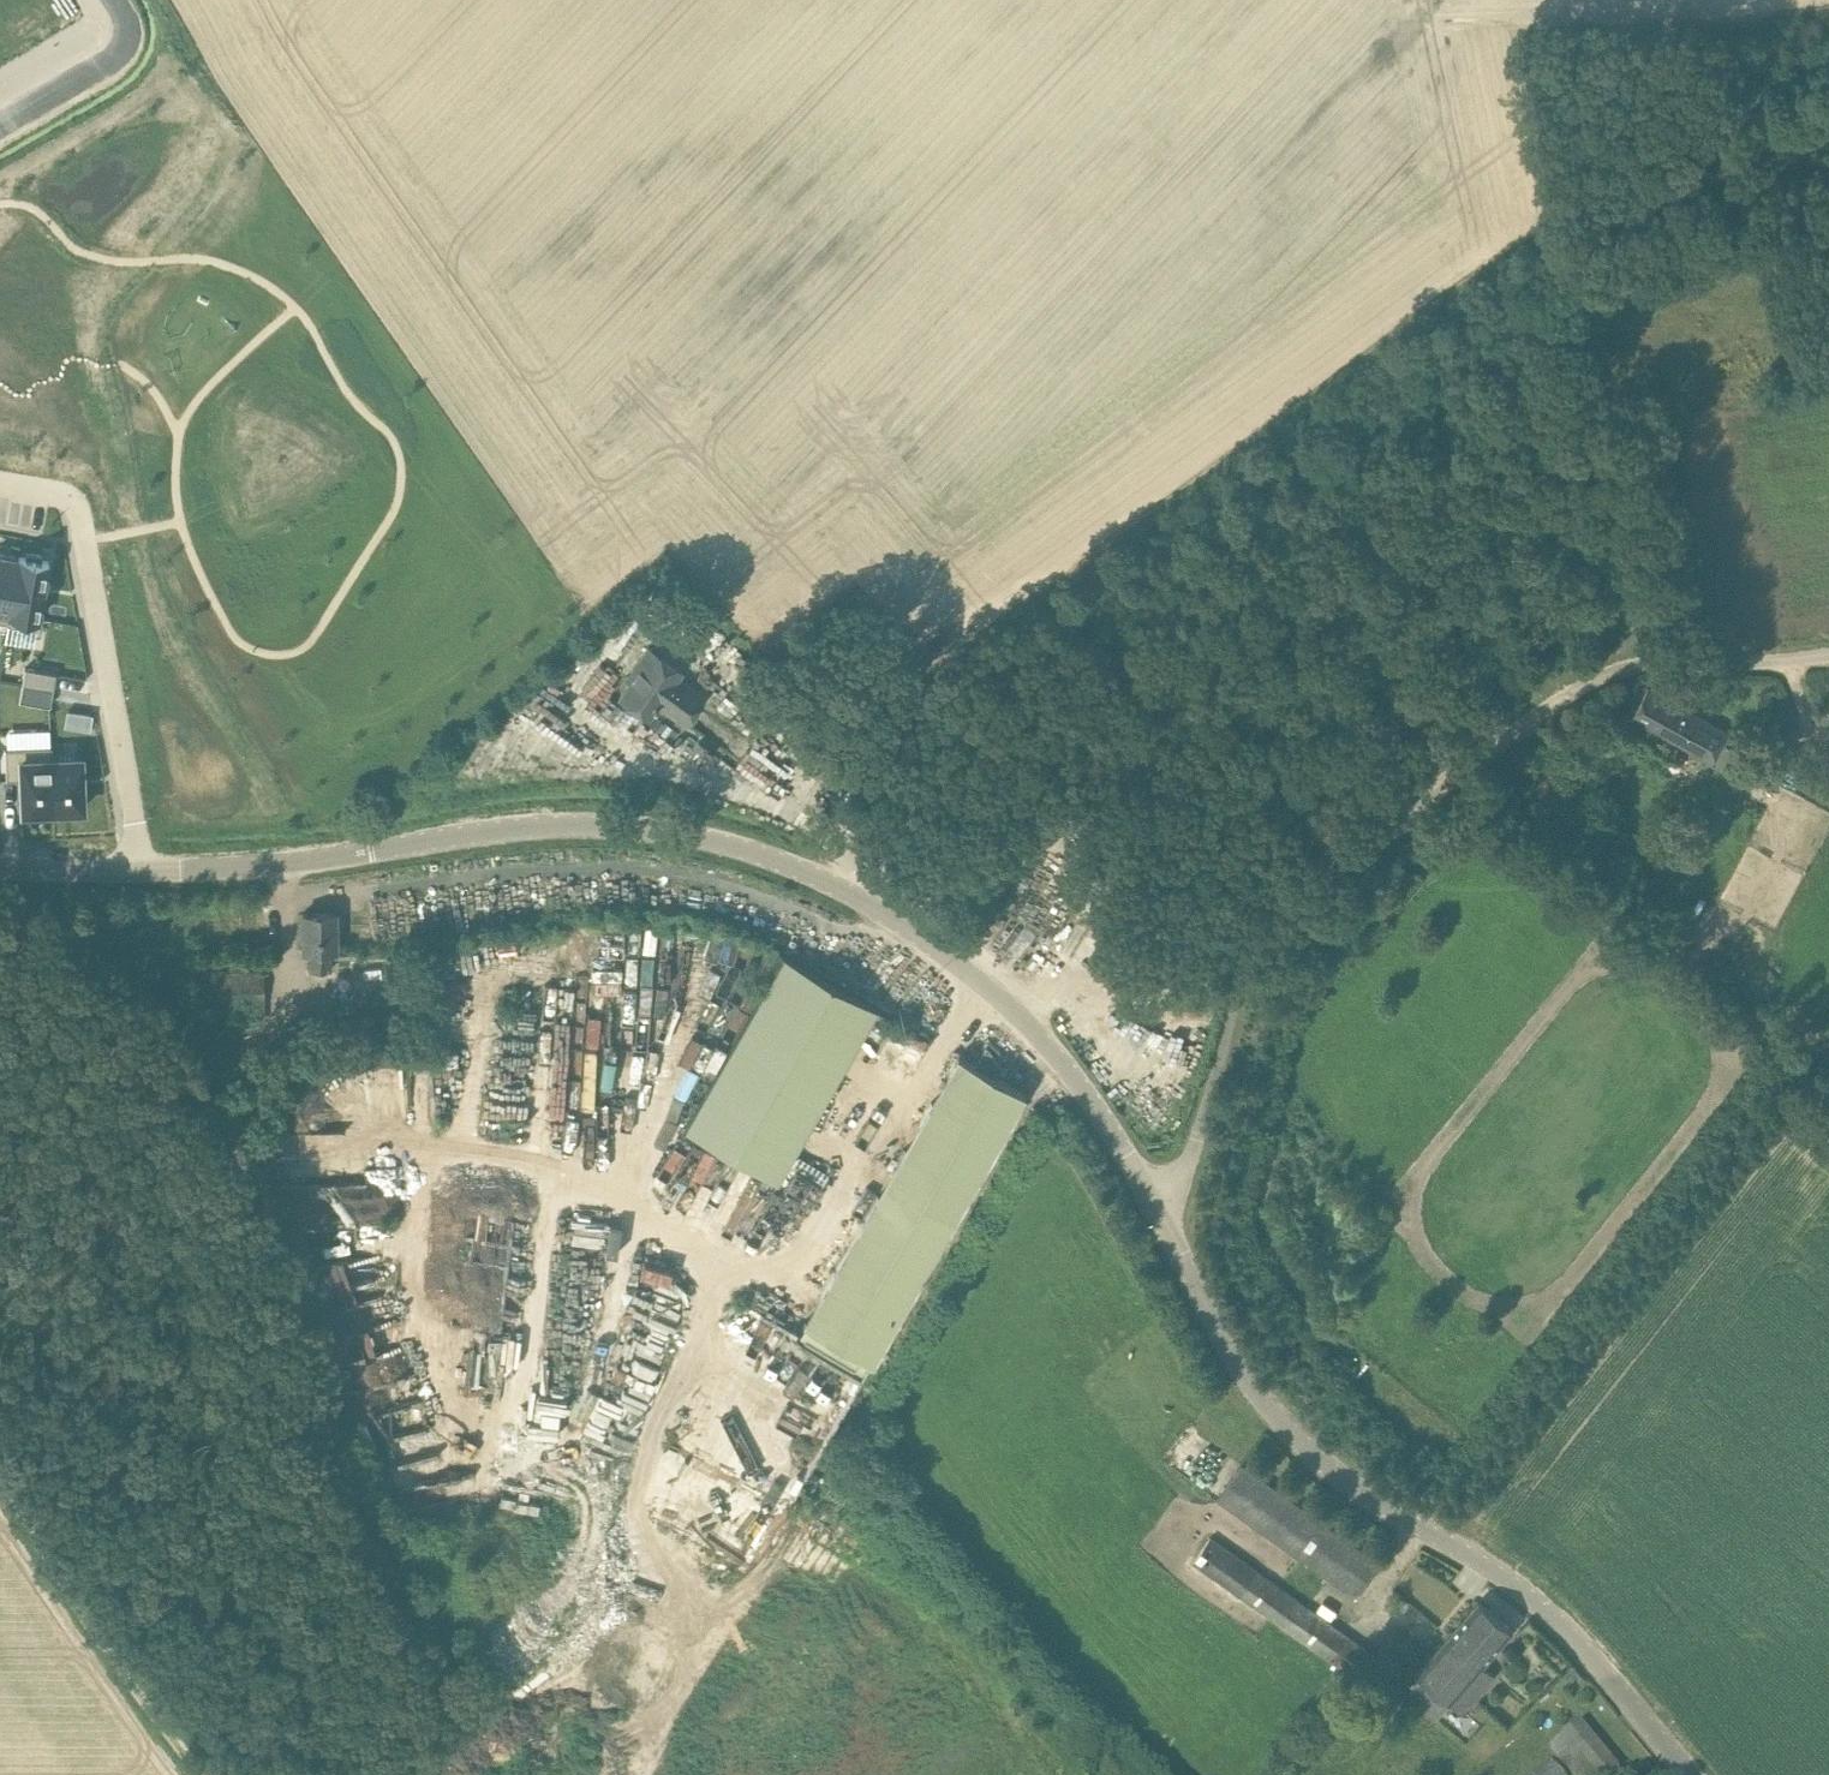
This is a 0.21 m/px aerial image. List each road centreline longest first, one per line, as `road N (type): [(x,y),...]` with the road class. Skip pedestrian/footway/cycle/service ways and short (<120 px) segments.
road 1 (tertiary): [(1150,1196),(1109,1124),(1047,1044),(975,977),(894,915),(743,849),(687,832),(579,823),(316,860),(146,871)]
road 2 (unclassified): [(1150,1196),(1184,1176),(1266,928),(1334,852),(1595,672),(1828,657)]
road 3 (tertiary): [(1690,1774),(1540,1604),(1315,1454),(1224,1338),(1150,1196)]
road 4 (residential): [(0,482),(79,495),(146,871)]
road 5 (track): [(0,1481),(204,1774)]
road 6 (track): [(1648,665),(1651,639),(1589,399)]
road 7 (residential): [(120,0),(124,56),(0,124)]
road 8 (tertiary): [(146,871),(0,867)]

